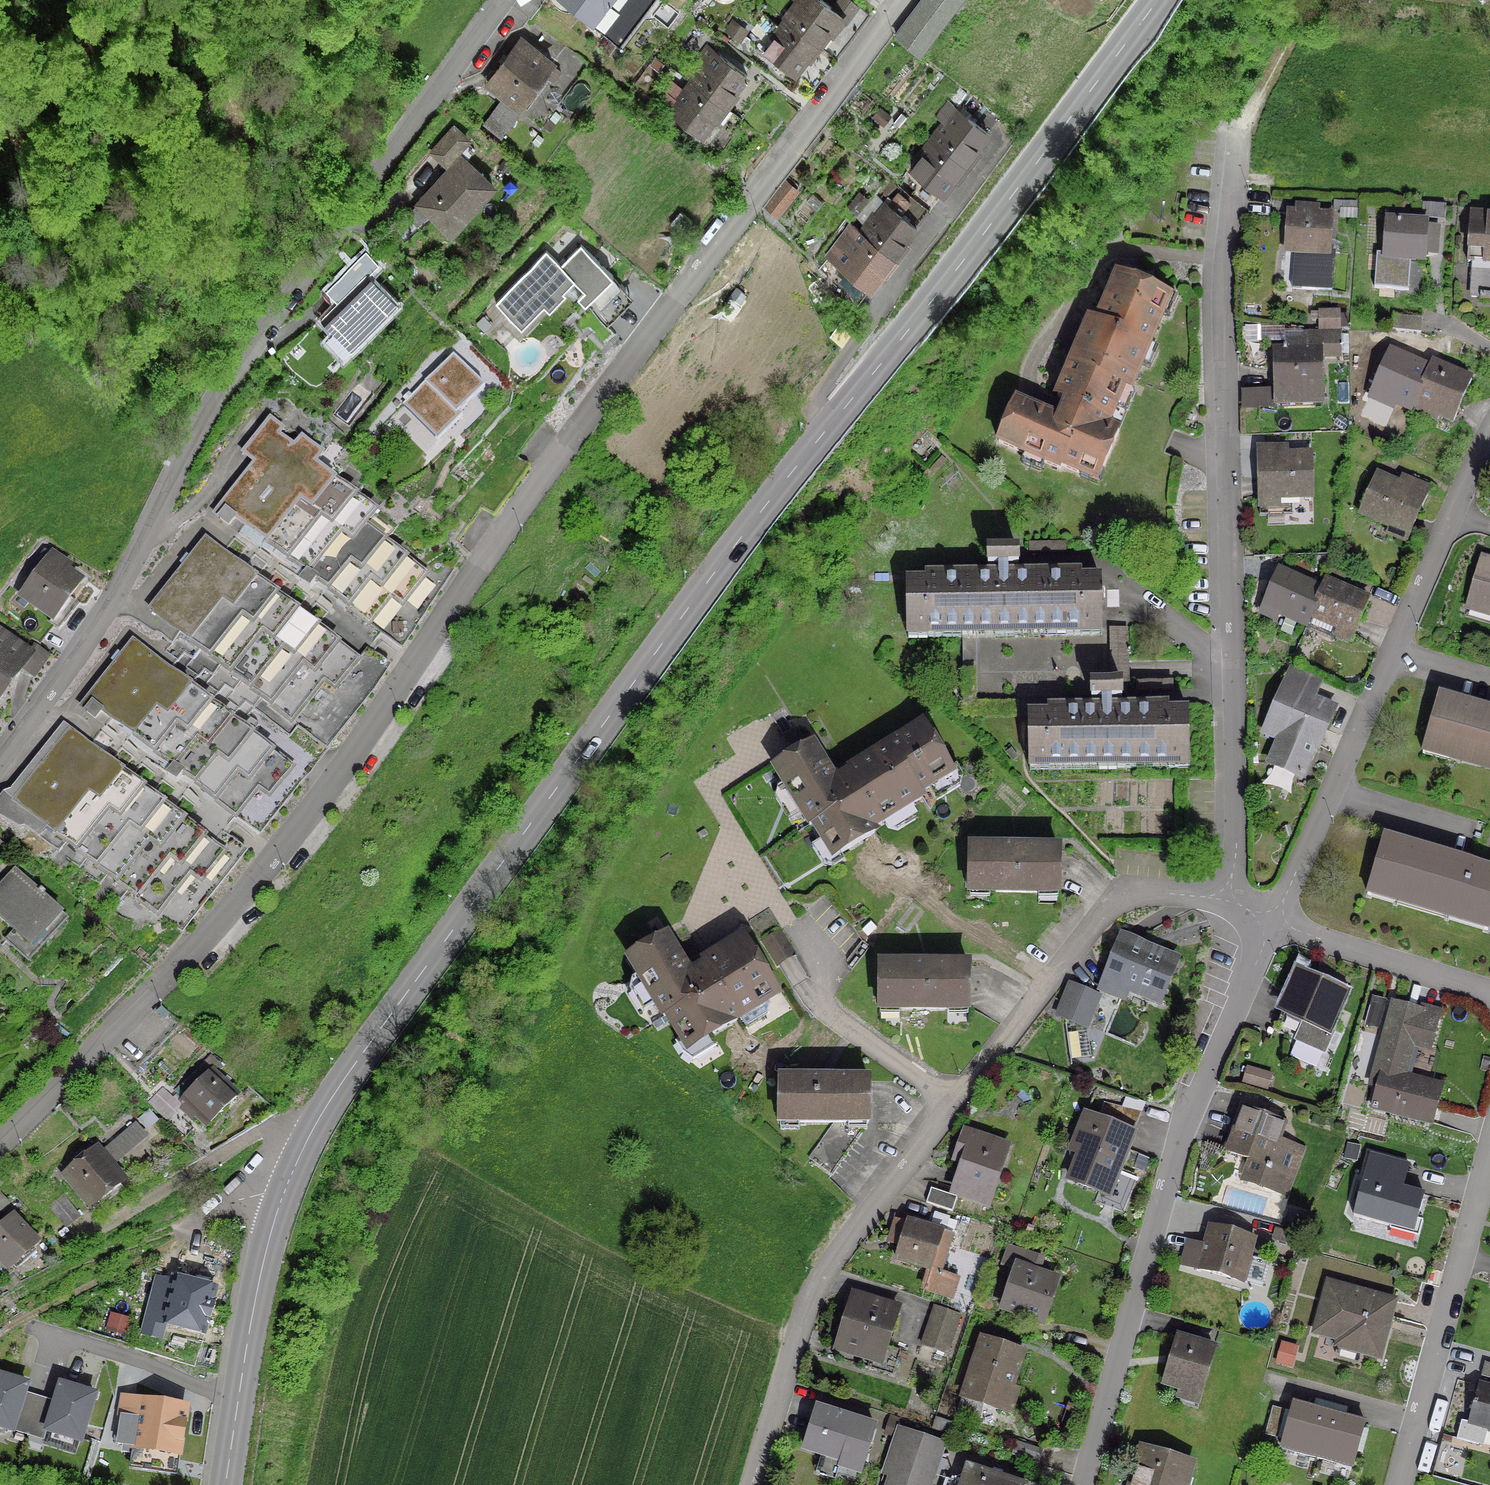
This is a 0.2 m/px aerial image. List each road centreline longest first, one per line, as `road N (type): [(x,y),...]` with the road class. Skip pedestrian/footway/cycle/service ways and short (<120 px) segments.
road 1 (residential): [(0,1141),(267,863),(503,525),(901,0)]
road 2 (secondary): [(304,1137),(742,533),(983,236),(1157,0)]
road 3 (residential): [(499,0),(242,356),(95,623),(0,755)]
road 4 (residential): [(748,1484),(817,1280),(1108,905),(1154,894),(1222,905)]
road 5 (residential): [(1232,134),(1216,300),(1234,841),(1222,905)]
road 6 (residential): [(1082,1484),(1189,1108),(1274,921)]
road 7 (residential): [(1274,921),(1489,426)]
road 8 (secondary): [(221,1484),(265,1246),(304,1137)]
road 9 (residential): [(1489,1142),(1396,1484)]
road 10 (track): [(0,1335),(242,1200),(284,1194)]
road 11 (residential): [(1274,921),(1489,997)]
road 12 (residential): [(105,1227),(250,1139),(272,1131),(304,1137)]

